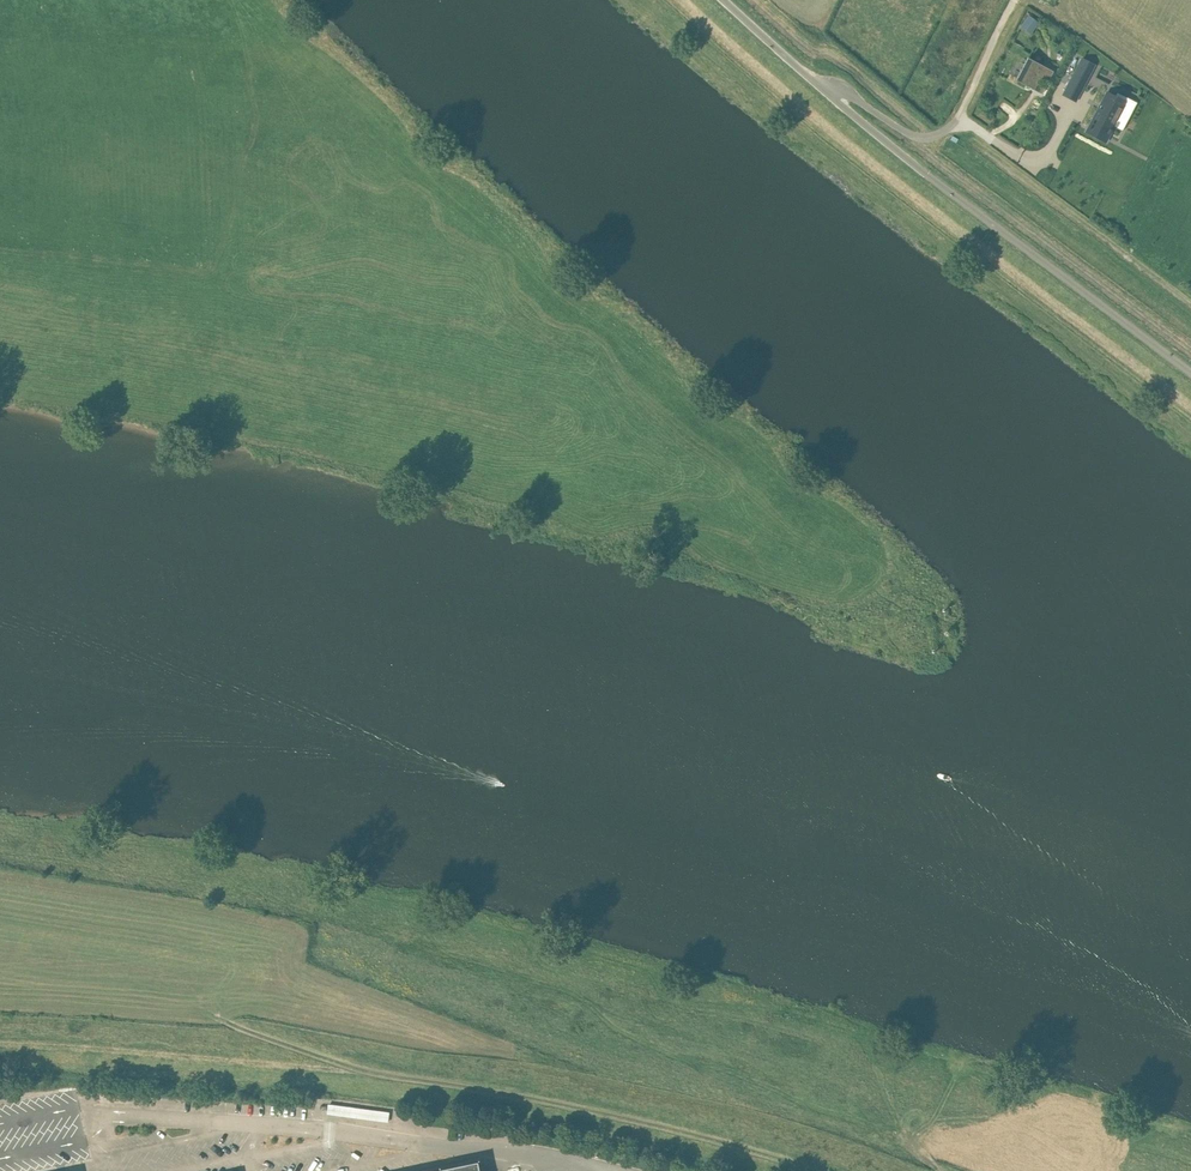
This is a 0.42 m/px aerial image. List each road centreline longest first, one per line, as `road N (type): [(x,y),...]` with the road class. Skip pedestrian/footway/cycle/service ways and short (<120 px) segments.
road 1 (unclassified): [(1190,374),(862,122),(724,0)]

